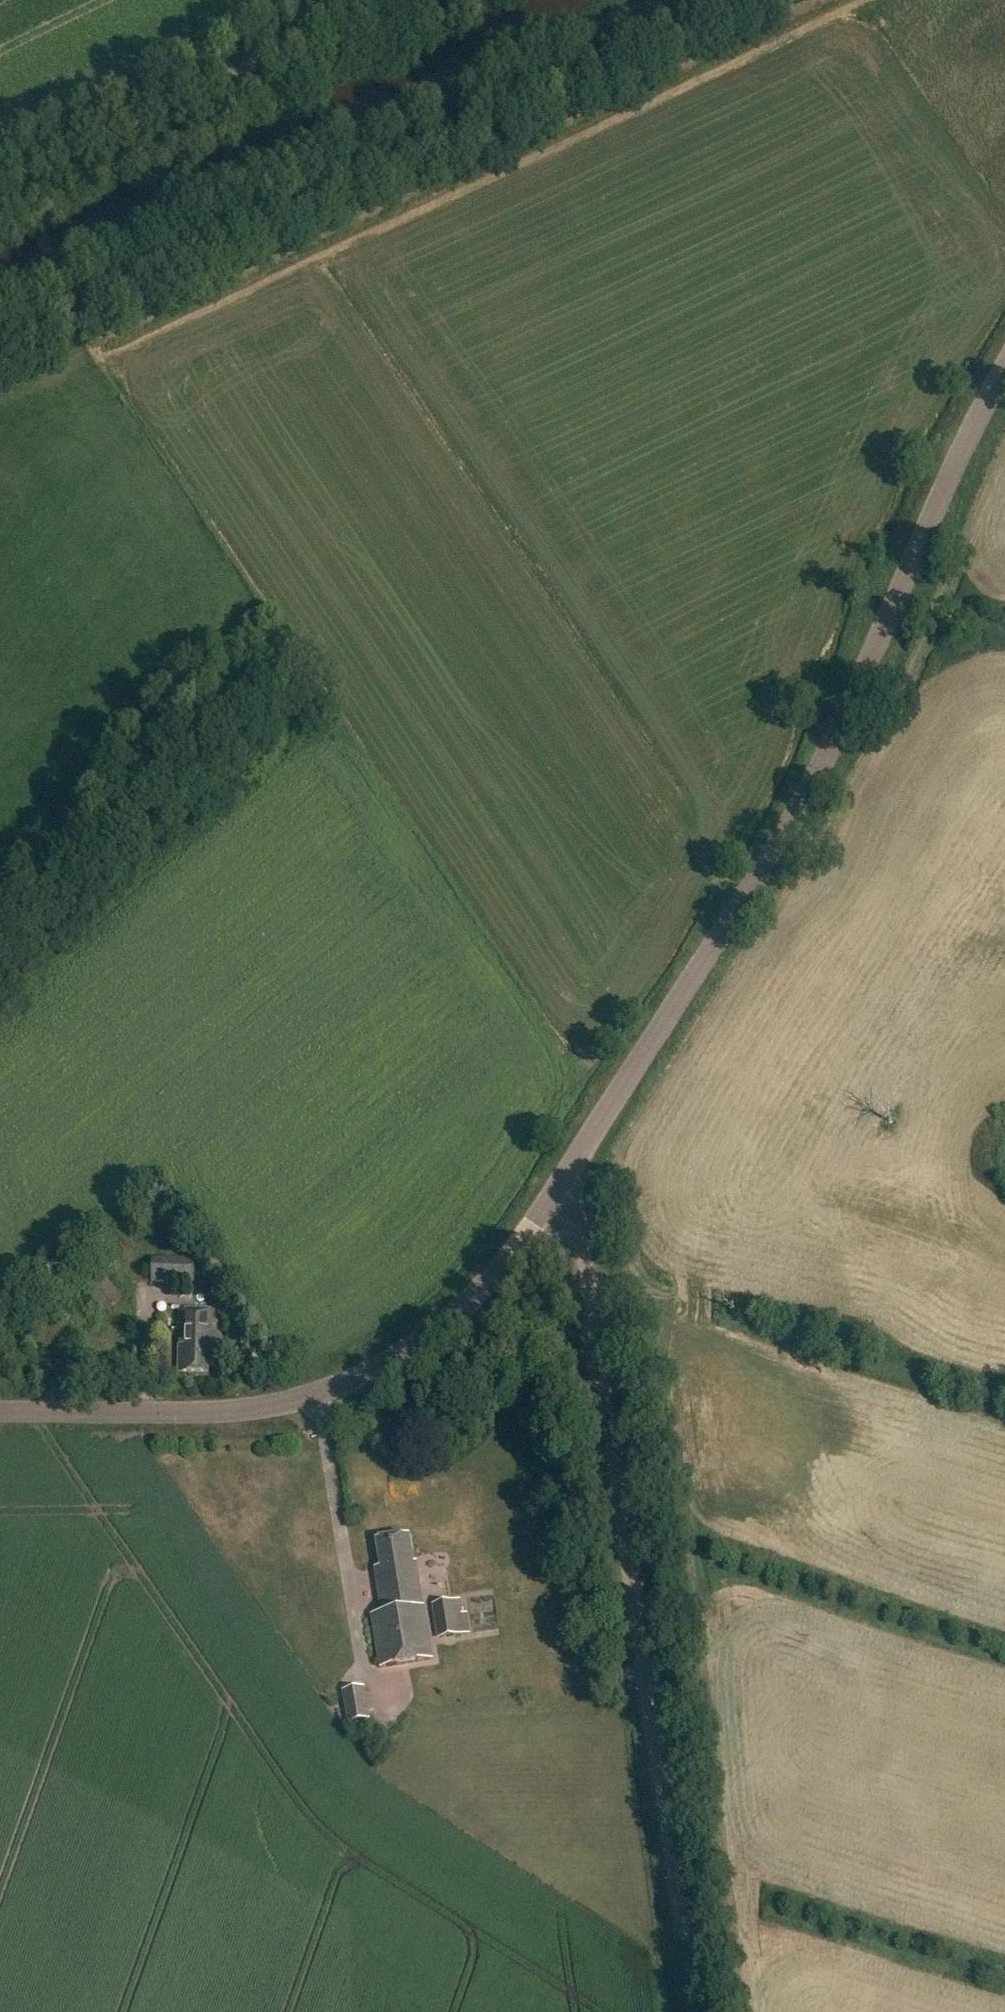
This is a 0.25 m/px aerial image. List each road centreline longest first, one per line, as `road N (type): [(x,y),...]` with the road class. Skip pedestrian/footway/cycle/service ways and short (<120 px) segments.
road 1 (tertiary): [(0,1410),(256,1409),(316,1393),(404,1350),(489,1280),(551,1198),(815,779),(1004,367)]
road 2 (track): [(693,2011),(579,1226),(551,1198)]
road 3 (track): [(385,0),(0,183)]

